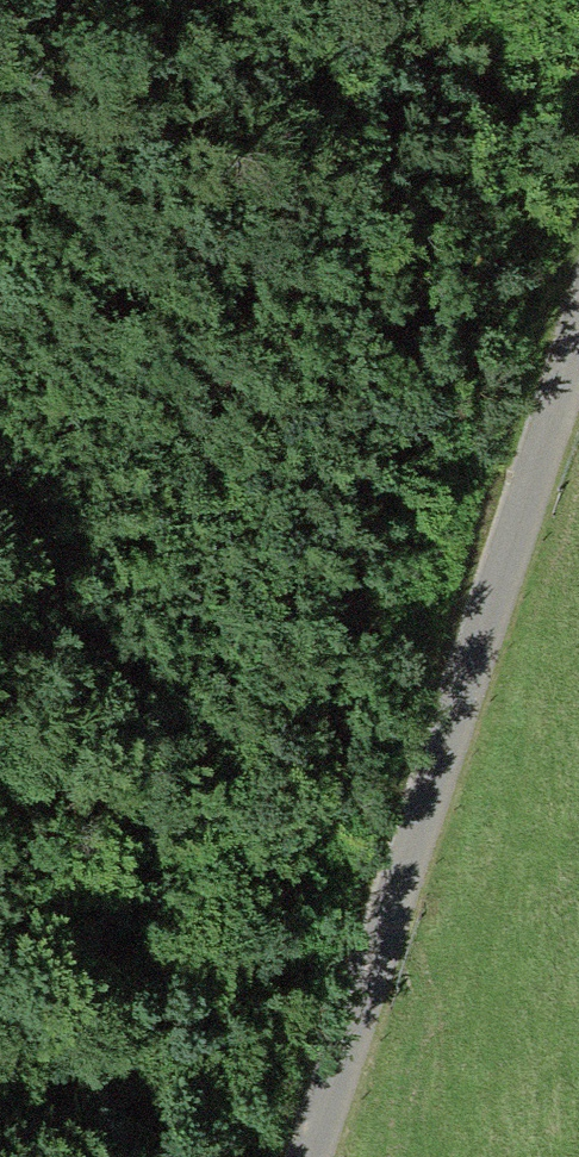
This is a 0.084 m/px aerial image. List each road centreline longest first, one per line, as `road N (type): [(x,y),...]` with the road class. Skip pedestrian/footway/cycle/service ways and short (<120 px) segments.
road 1 (motorway): [(515,1156),(450,834),(255,223),(165,0)]
road 2 (motorway): [(0,333),(33,419),(227,1156)]
road 3 (track): [(333,1156),(578,375)]

